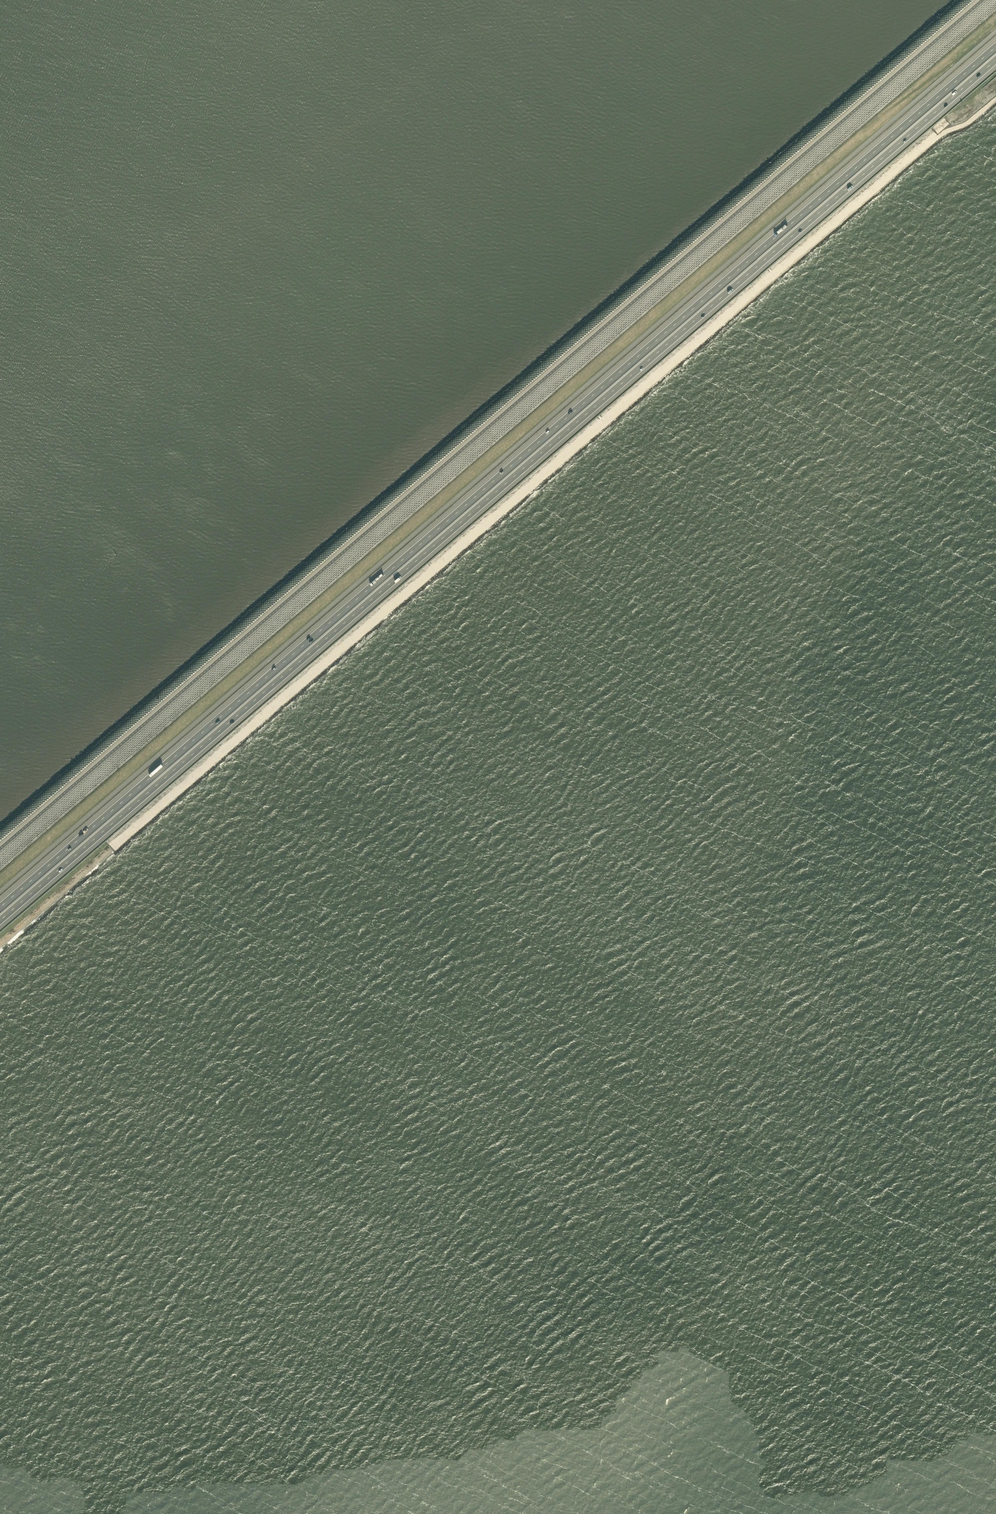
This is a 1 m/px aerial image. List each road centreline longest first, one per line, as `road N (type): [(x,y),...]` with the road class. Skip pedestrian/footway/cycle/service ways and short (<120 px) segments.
road 1 (motorway): [(0,920),(995,59)]
road 2 (motorway): [(995,46),(0,906)]

